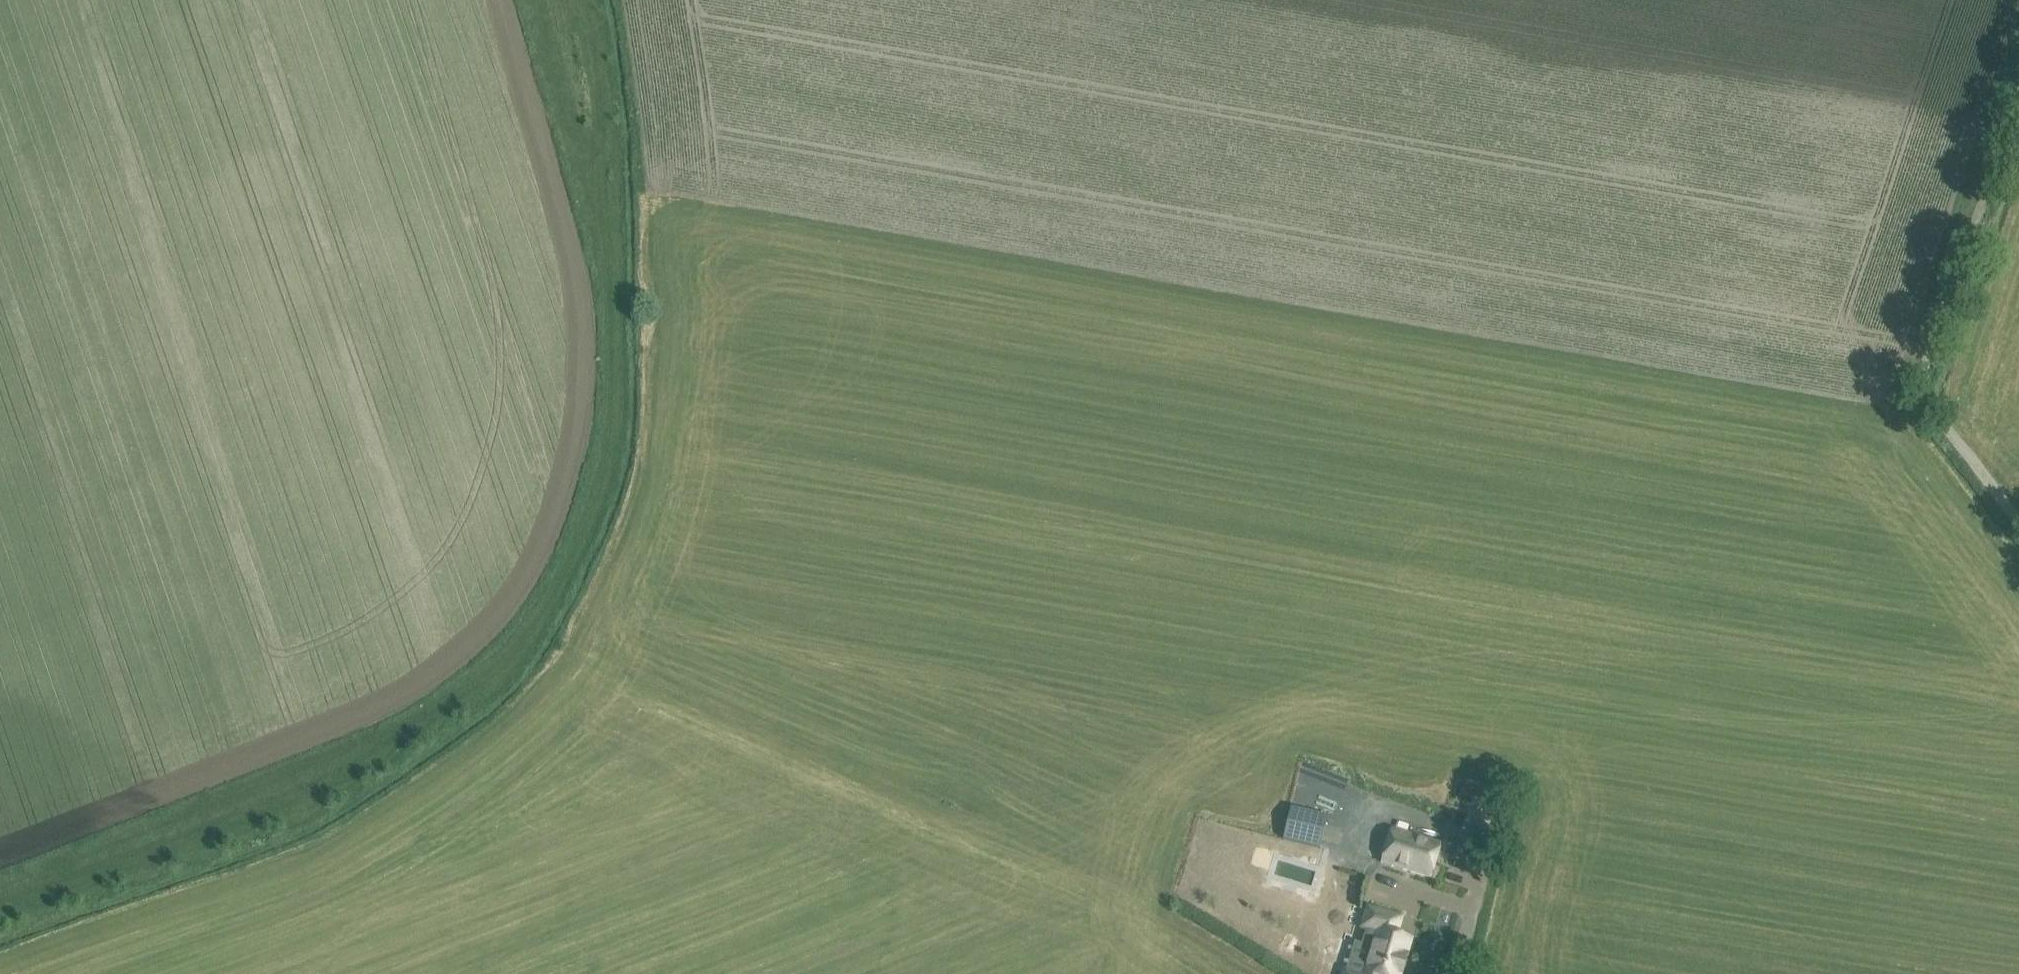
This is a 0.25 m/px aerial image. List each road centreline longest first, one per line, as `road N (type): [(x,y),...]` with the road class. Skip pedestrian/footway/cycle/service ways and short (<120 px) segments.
road 1 (track): [(2018,101),(1922,386),(1926,403),(2018,526)]

